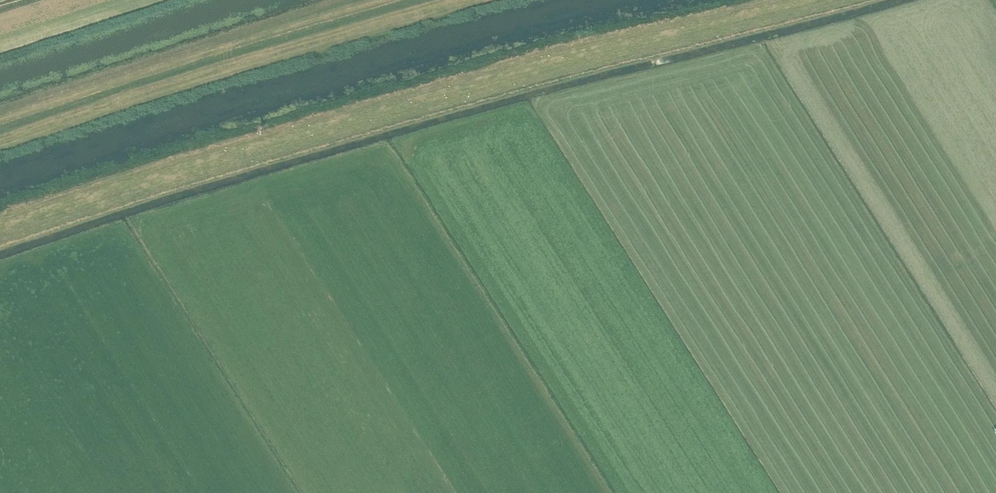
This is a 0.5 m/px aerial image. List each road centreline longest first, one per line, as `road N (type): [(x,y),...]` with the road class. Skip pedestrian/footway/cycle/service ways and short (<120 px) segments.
road 1 (track): [(0,225),(359,118),(822,0)]
road 2 (track): [(0,121),(404,0)]

